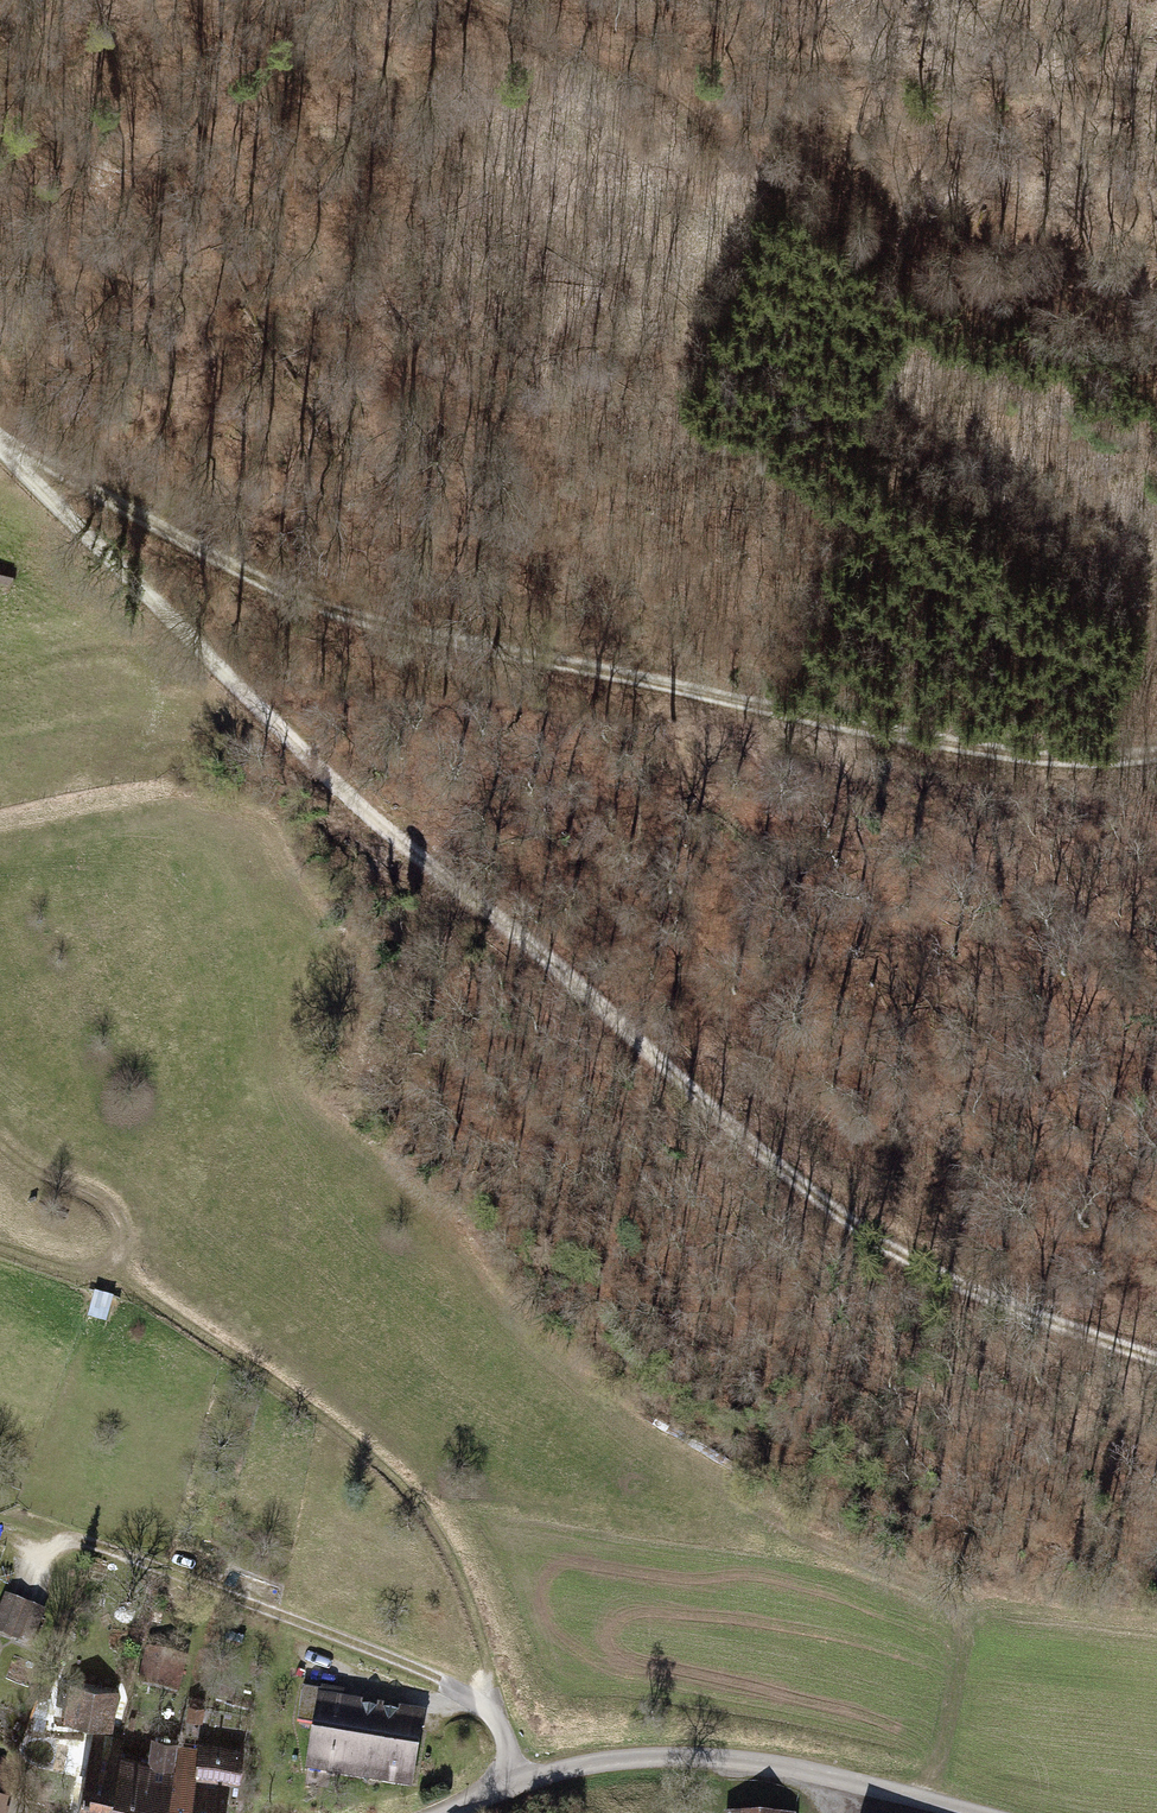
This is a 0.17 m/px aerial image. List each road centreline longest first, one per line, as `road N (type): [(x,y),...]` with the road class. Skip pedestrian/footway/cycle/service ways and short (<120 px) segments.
road 1 (track): [(1156,1352),(950,1282),(782,1179),(0,453)]
road 2 (track): [(0,436),(268,586),(371,630),(1048,761),(1116,765),(1156,756)]
road 3 (track): [(476,0),(633,67),(832,202),(1156,340)]
road 4 (track): [(519,1784),(491,1707),(444,1680),(79,1539)]
road 5 (track): [(730,704),(1156,974)]
road 6 (track): [(1156,102),(1058,85),(747,61),(697,104)]
road 7 (residential): [(810,1771),(682,1757),(580,1764),(456,1812)]
road 8 (unclassified): [(810,1771),(981,1812)]

